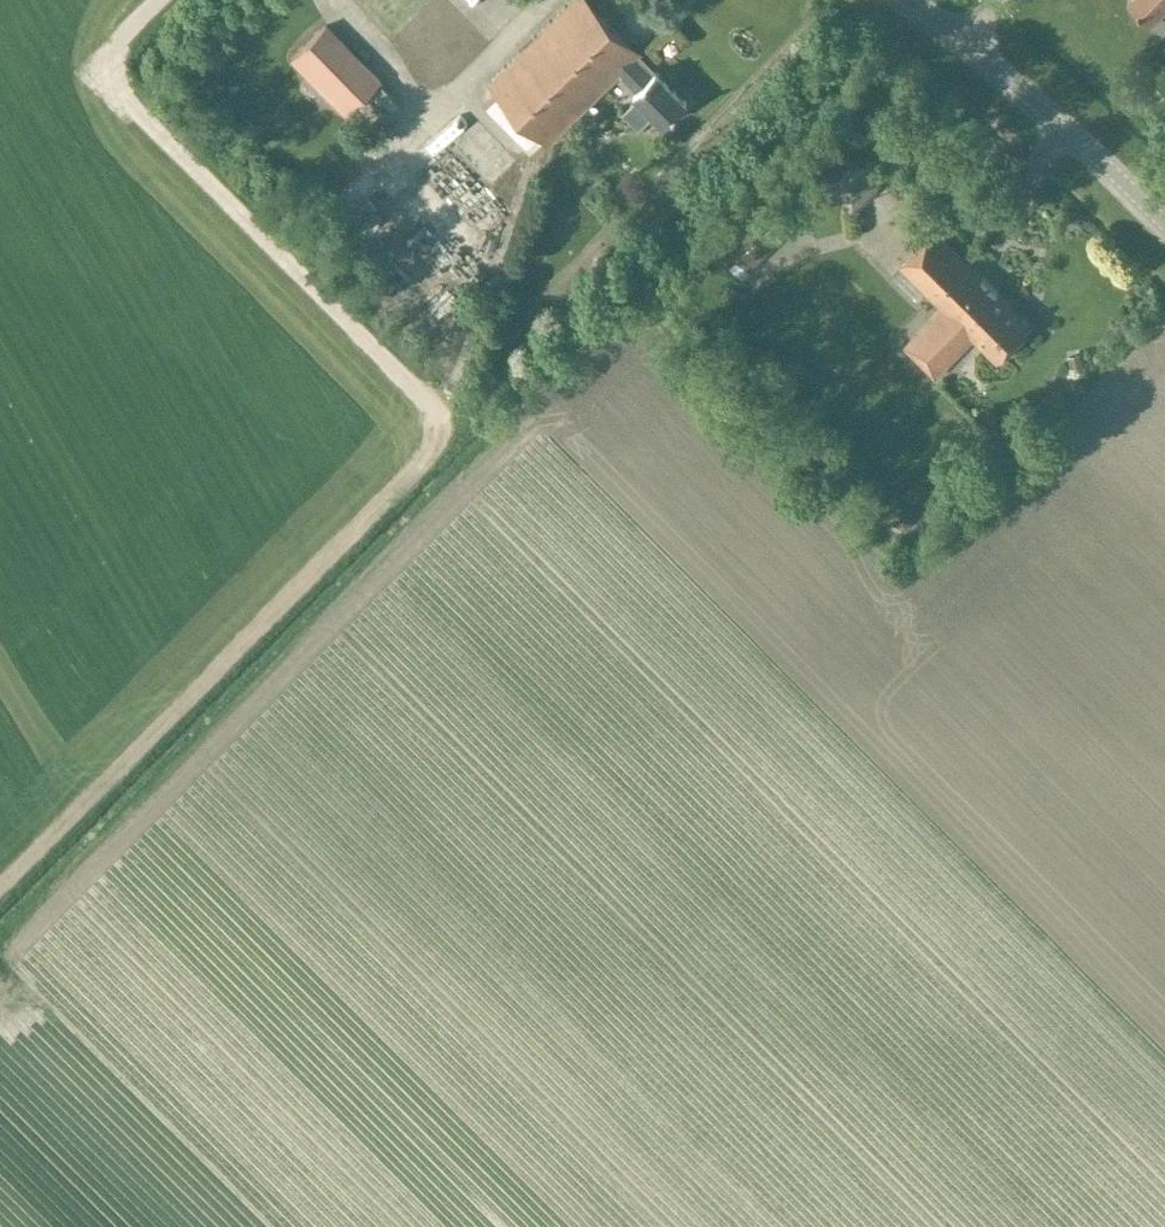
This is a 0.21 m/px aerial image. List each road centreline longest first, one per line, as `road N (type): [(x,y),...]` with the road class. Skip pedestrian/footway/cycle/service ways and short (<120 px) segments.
road 1 (track): [(158,0),(89,67),(444,417),(445,435),(0,883)]
road 2 (tertiary): [(1164,225),(1051,118),(904,0)]

